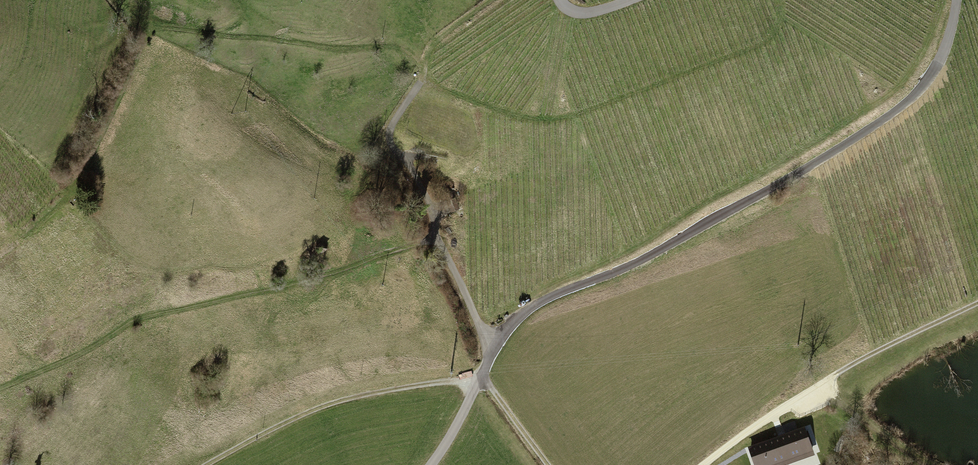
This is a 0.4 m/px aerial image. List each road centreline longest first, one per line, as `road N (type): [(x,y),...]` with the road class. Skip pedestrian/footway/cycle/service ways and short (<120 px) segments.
road 1 (unclassified): [(491,353),(533,305),(662,247),(908,98),(940,58),(956,0)]
road 2 (unclassified): [(491,353),(425,194),(390,140),(426,62)]
road 3 (unclassified): [(702,464),(821,382),(977,299)]
road 4 (track): [(205,464),(332,403),(478,376)]
road 5 (track): [(929,464),(821,382)]
road 6 (unclassified): [(430,464),(491,353)]

